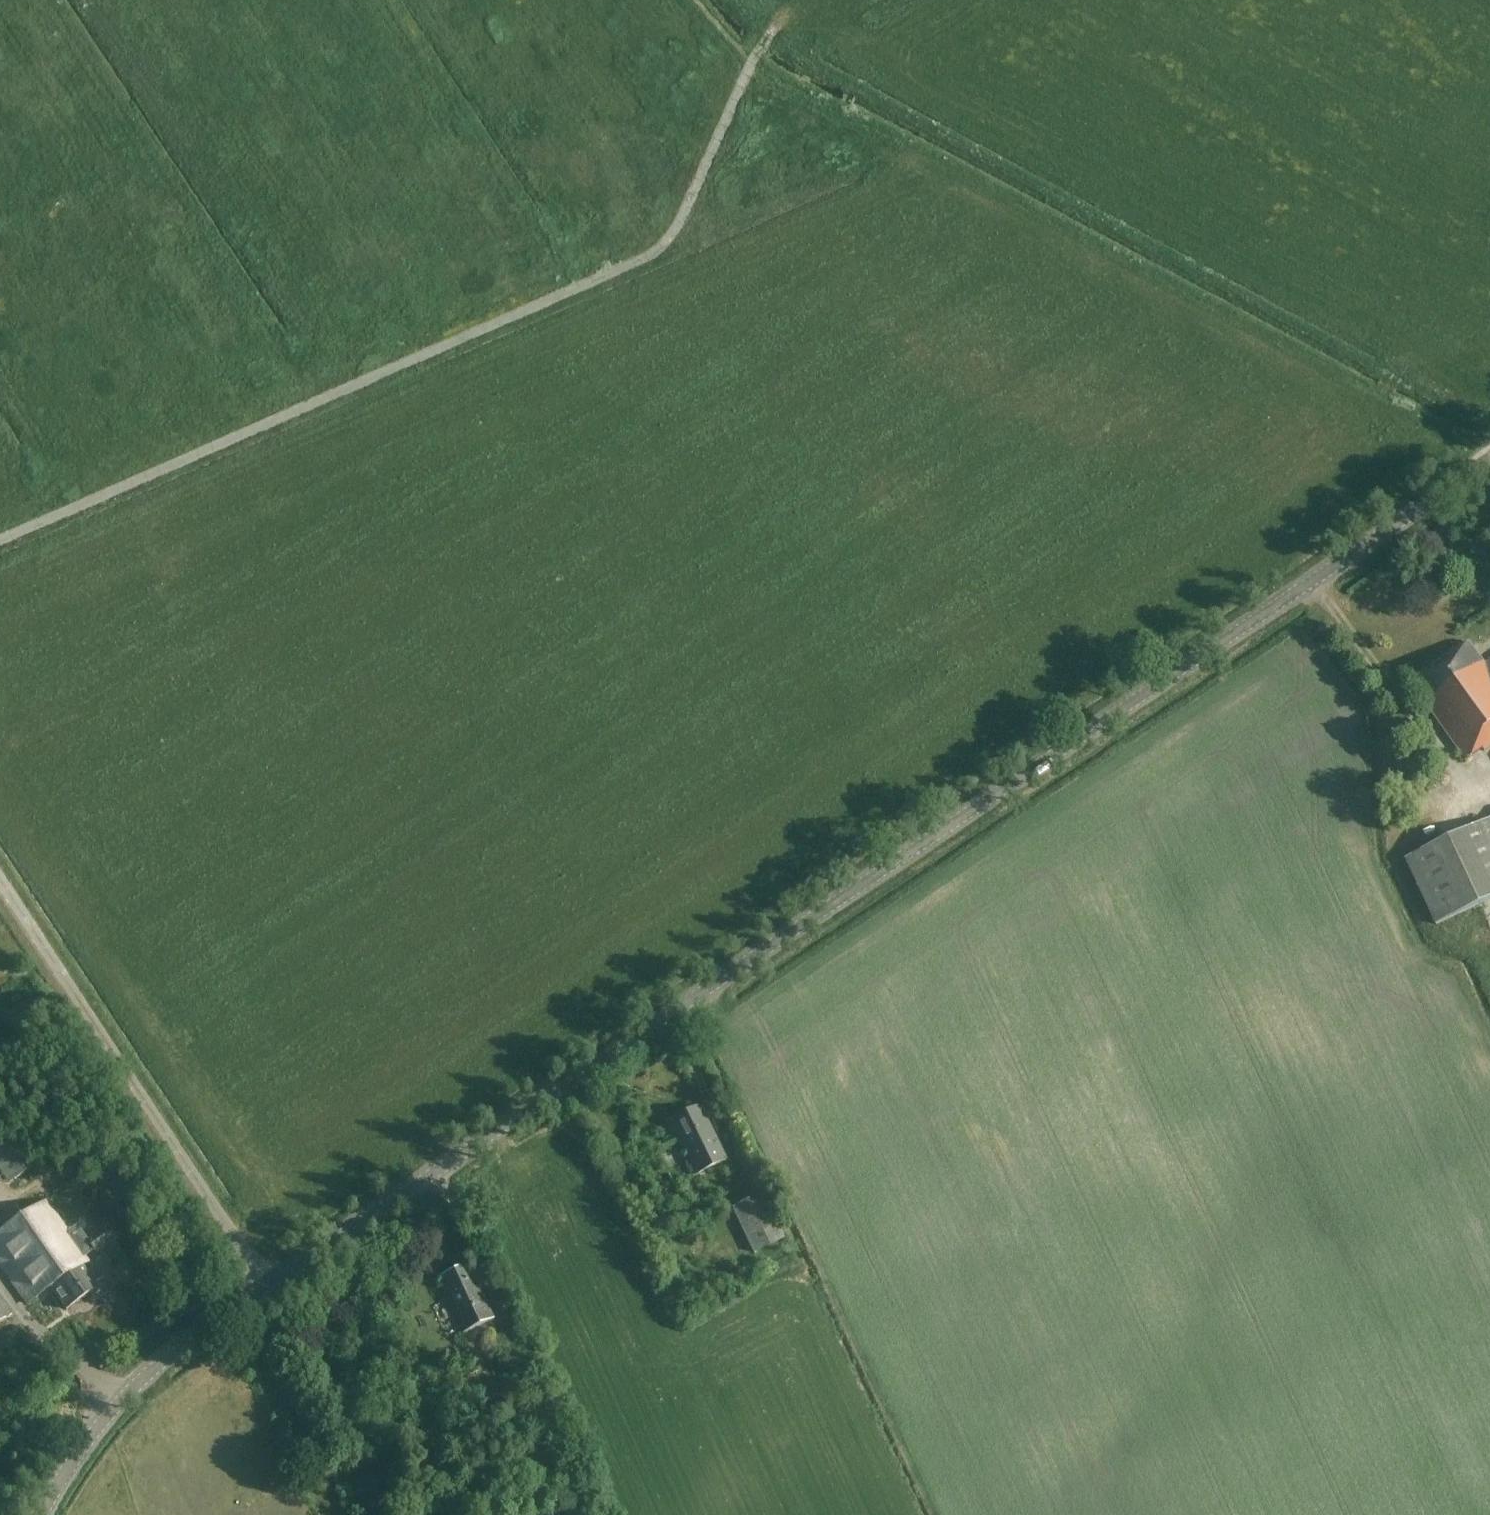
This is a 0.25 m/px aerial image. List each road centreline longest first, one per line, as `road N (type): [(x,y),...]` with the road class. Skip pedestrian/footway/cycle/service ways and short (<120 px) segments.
road 1 (tertiary): [(40,1514),(88,1422),(130,1382),(1489,465)]

